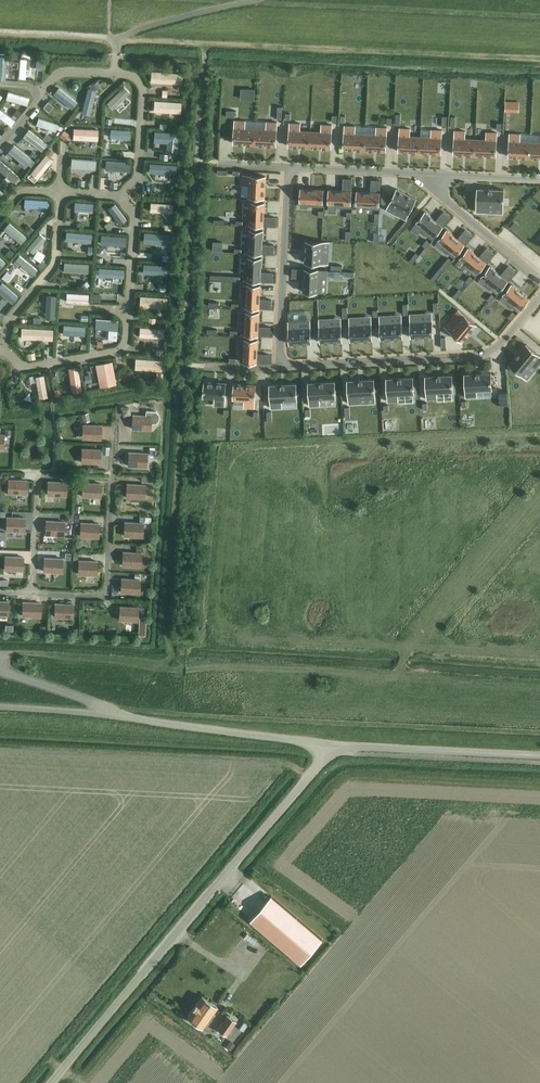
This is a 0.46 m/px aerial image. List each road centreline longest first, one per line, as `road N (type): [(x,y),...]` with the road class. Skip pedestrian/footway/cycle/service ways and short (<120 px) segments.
road 1 (residential): [(539,60),(0,33)]
road 2 (unclassified): [(54,1082),(335,748)]
road 3 (residential): [(539,302),(503,343),(476,357),(281,367)]
road 4 (unclassified): [(335,748),(104,714)]
road 5 (unclassified): [(539,758),(335,748)]
road 6 (track): [(0,654),(201,666)]
road 7 (residential): [(281,367),(287,167)]
road 8 (residential): [(417,173),(539,281)]
road 9 (residential): [(287,167),(417,173)]
road 10 (residential): [(417,173),(539,179)]

